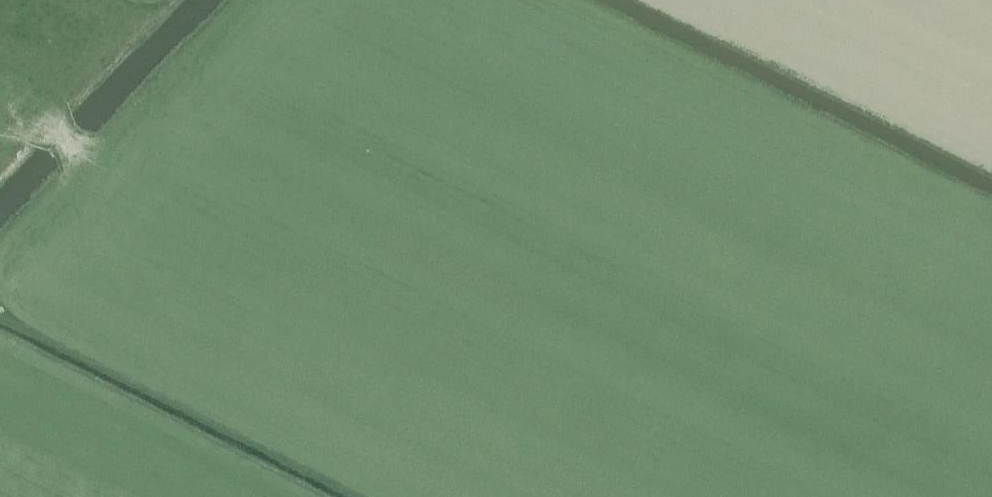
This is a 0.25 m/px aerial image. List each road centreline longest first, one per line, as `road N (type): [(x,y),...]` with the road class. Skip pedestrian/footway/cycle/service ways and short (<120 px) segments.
road 1 (track): [(204,156),(96,155),(0,102)]

